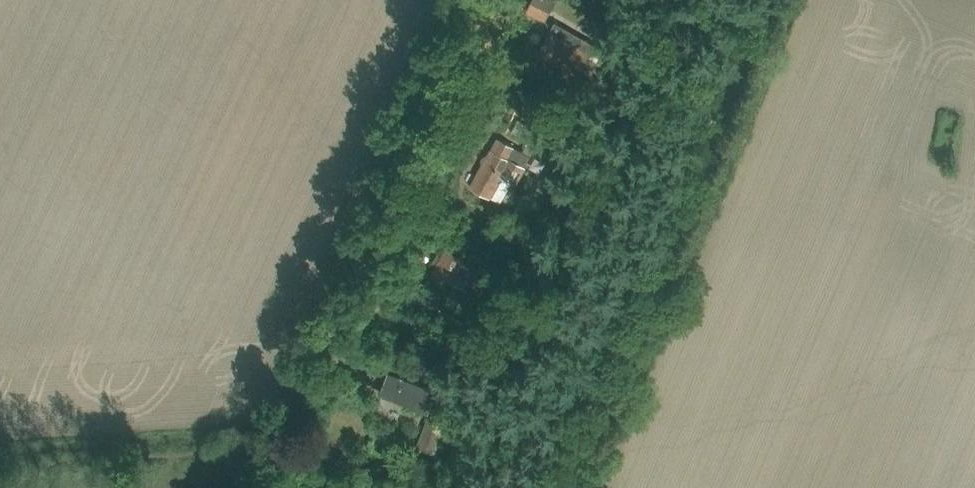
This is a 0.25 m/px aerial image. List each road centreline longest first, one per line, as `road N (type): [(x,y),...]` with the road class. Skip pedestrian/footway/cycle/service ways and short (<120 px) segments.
road 1 (track): [(768,0),(559,487)]
road 2 (track): [(483,0),(306,393)]

